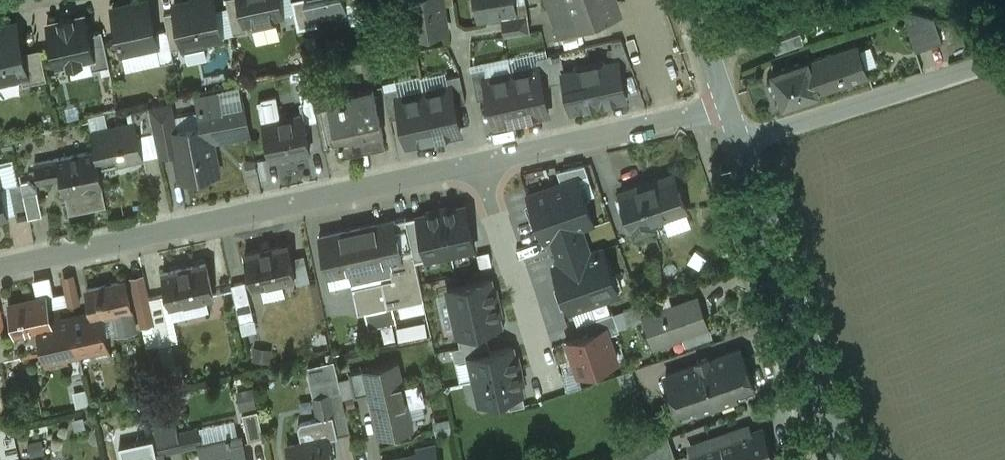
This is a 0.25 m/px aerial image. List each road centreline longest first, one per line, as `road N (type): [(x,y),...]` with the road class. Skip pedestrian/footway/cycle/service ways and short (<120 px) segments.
road 1 (residential): [(0,266),(486,164)]
road 2 (tertiary): [(851,459),(740,144)]
road 3 (unclassified): [(1004,58),(740,144)]
road 4 (residential): [(486,164),(729,111)]
road 5 (residential): [(486,164),(555,389)]

